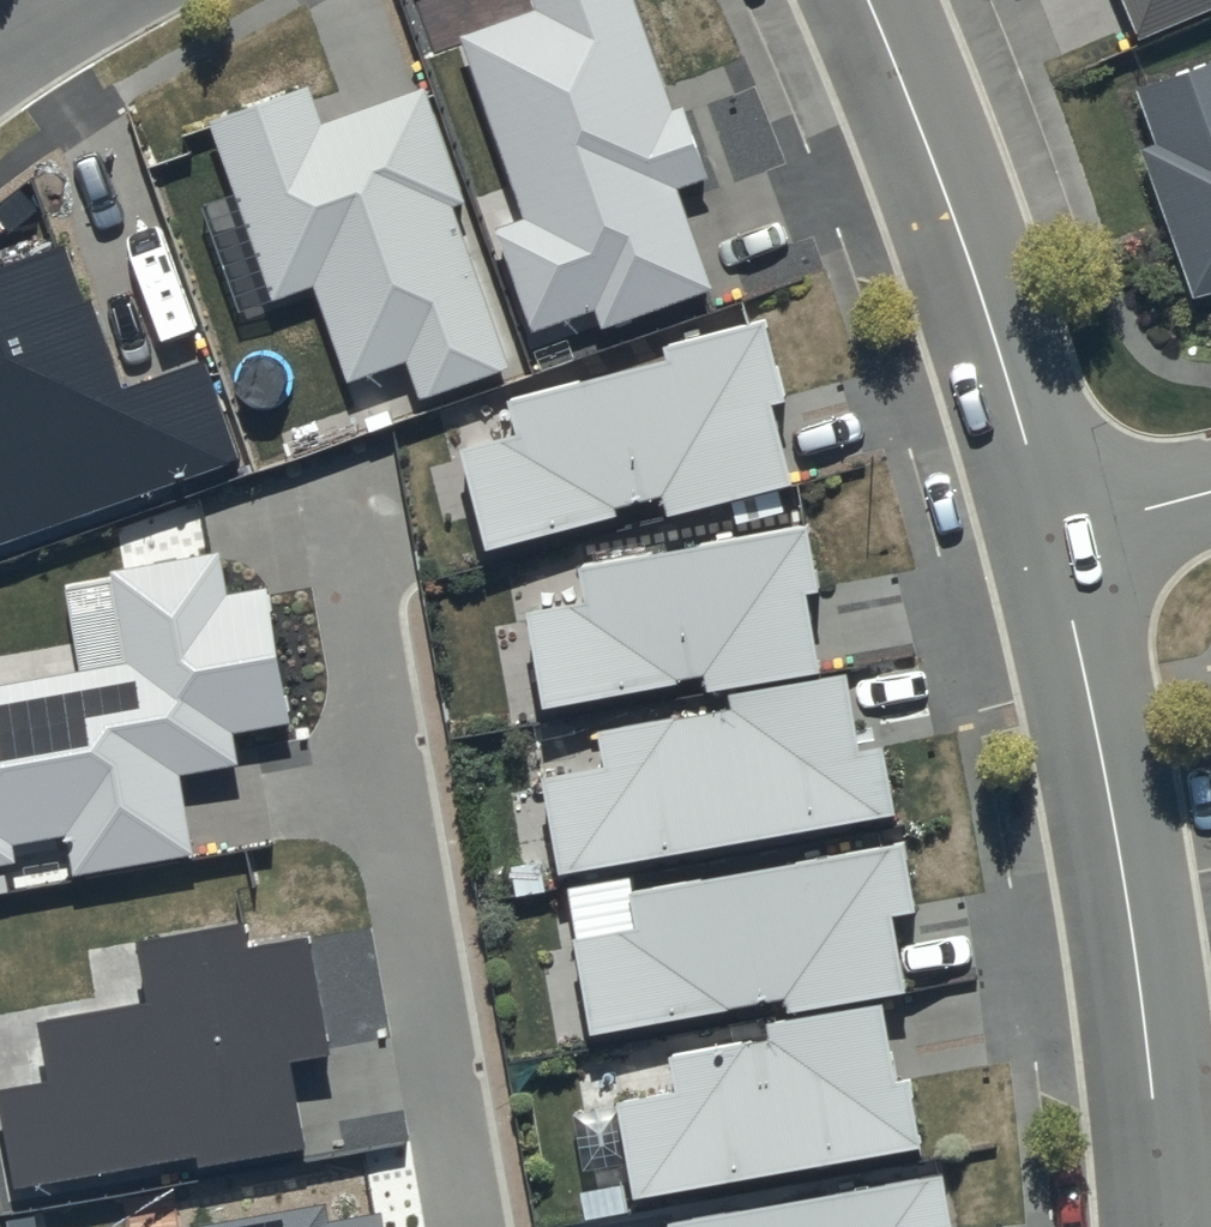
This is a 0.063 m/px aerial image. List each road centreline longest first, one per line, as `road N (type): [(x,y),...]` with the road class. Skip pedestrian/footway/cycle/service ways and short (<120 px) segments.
road 1 (residential): [(346,497),(474,1226)]
road 2 (residential): [(1057,539),(978,283),(870,0)]
road 3 (residential): [(1140,933),(1057,539)]
road 4 (residential): [(1168,1226),(1140,933)]
road 5 (residential): [(1210,496),(1057,539)]

